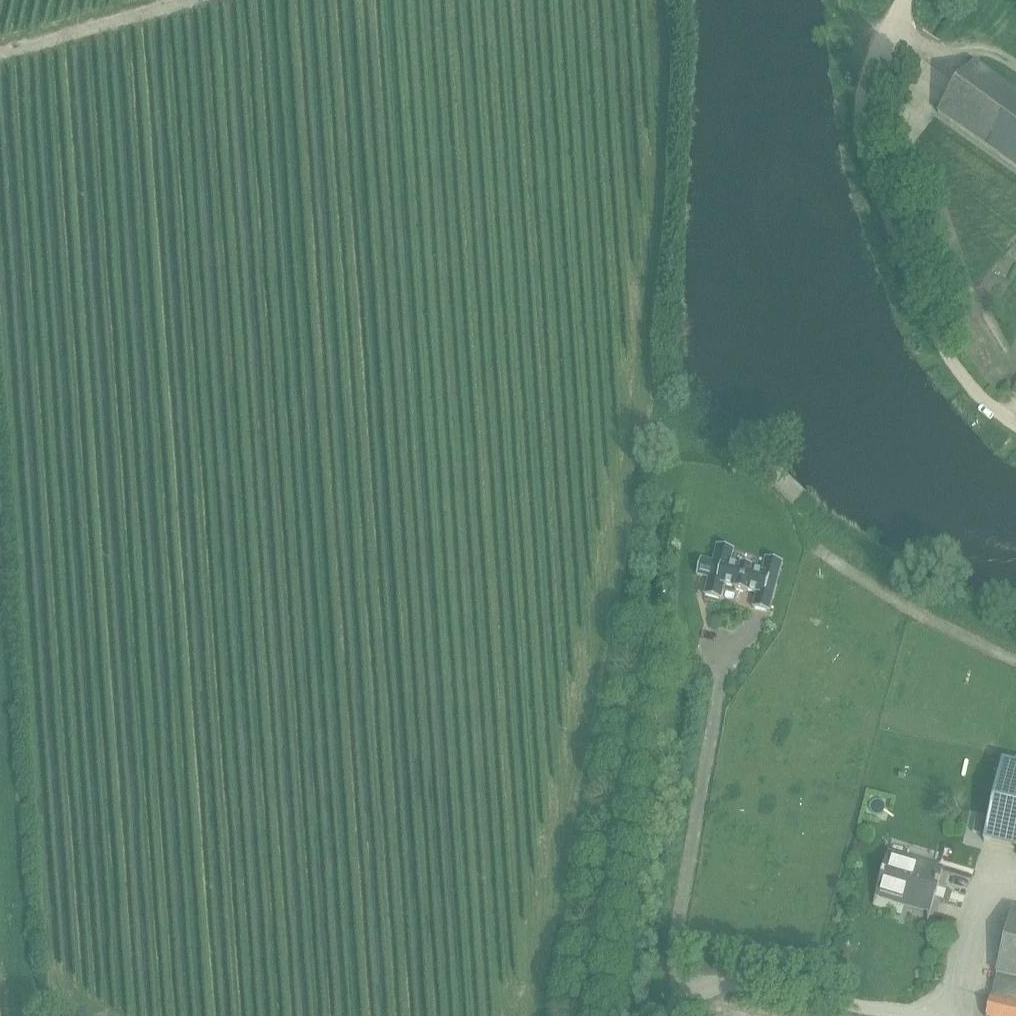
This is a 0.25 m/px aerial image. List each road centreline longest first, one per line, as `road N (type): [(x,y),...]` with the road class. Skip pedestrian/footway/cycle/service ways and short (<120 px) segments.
road 1 (track): [(527,1015),(647,396),(662,126),(658,0)]
road 2 (track): [(1015,424),(975,399),(934,347),(882,252),(854,100),(899,0)]
road 3 (track): [(183,0),(0,53)]

